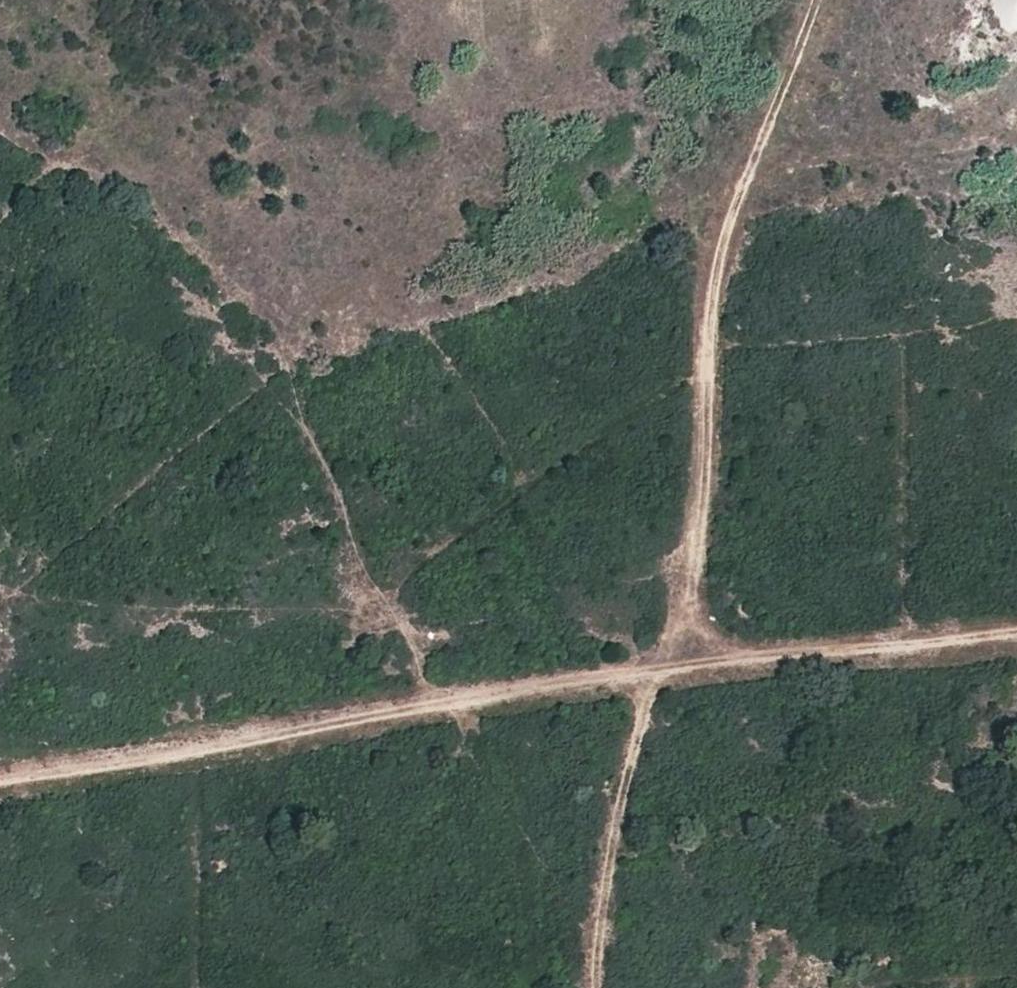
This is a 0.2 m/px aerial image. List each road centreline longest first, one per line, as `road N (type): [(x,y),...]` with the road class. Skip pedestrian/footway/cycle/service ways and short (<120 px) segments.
road 1 (track): [(1016,637),(655,674),(0,776)]
road 2 (track): [(655,674),(699,561),(714,304),(756,162),(818,0)]

